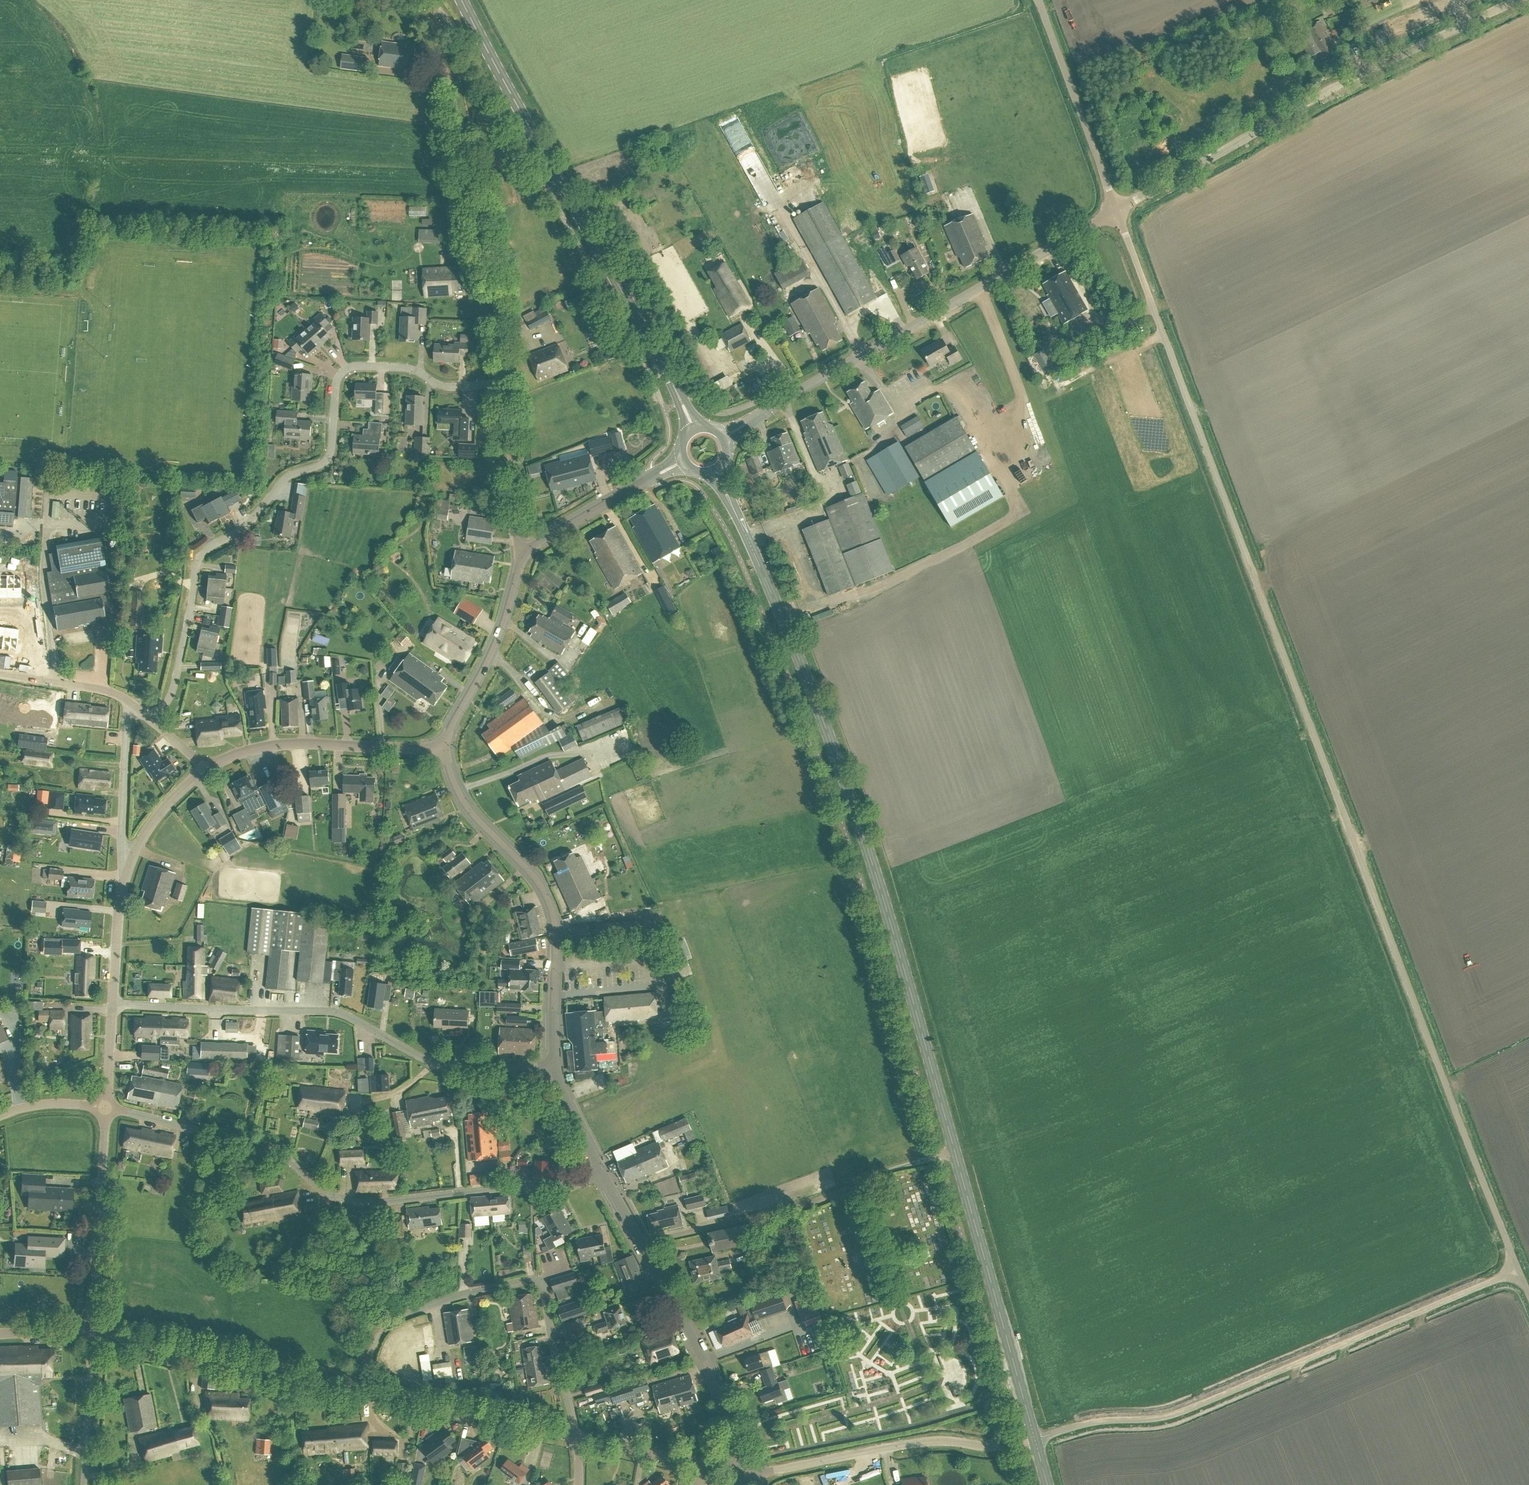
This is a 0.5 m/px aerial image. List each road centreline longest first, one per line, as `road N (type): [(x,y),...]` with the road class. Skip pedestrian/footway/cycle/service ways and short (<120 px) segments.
road 1 (unclassified): [(1518,1269),(1117,210)]
road 2 (primary): [(1036,1439),(865,836),(778,608),(716,472)]
road 3 (residential): [(151,721),(174,680),(200,556),(240,531),(288,477),(324,463),(337,383),(347,369),(404,368),(450,388),(504,382)]
road 4 (residential): [(602,1172),(569,1189),(348,1201),(266,1150),(101,1101)]
road 5 (unclassified): [(1036,1439),(1102,1420),(1181,1411),(1518,1269)]
road 6 (primary): [(694,428),(462,0)]
road 7 (residential): [(555,1066),(436,1062),(337,1013),(112,1004)]
road 8 (tertiary): [(1117,210),(724,437)]
road 9 (tertiary): [(1117,210),(1340,85),(1518,0)]
road 10 (residential): [(362,1391),(384,1330),(399,1317),(537,1279),(579,1437)]
road 11 (residential): [(504,382),(436,36)]
road 12 (tertiary): [(555,1066),(549,899),(471,811),(446,749)]
road 13 (unclassified): [(751,1475),(936,1440),(998,1446),(1036,1439)]
road 14 (unclassified): [(643,1243),(814,1202),(913,1163)]
road 15 (tertiary): [(93,1334),(362,1391)]
road 16 (tertiary): [(751,1475),(704,1356),(643,1243)]
road 17 (unclassified): [(203,769),(273,746),(446,749)]
road 18 (unclassified): [(93,1334),(101,1101)]
road 19 (unclassified): [(1117,210),(1038,0)]
road 20 (tertiary): [(362,1391),(579,1437)]
road 21 (tertiary): [(446,749),(498,638),(525,554)]
road 22 (tertiary): [(525,554),(681,463)]
road 23 (tertiary): [(579,1437),(751,1475)]
road 24 (residential): [(525,554),(504,382)]
road 25 (residential): [(130,858),(121,840),(133,706)]
road 26 (unclassified): [(83,1484),(93,1334)]
road 27 (unclassified): [(112,1004),(130,858)]
road 28 (residential): [(133,706),(111,692),(0,674)]

